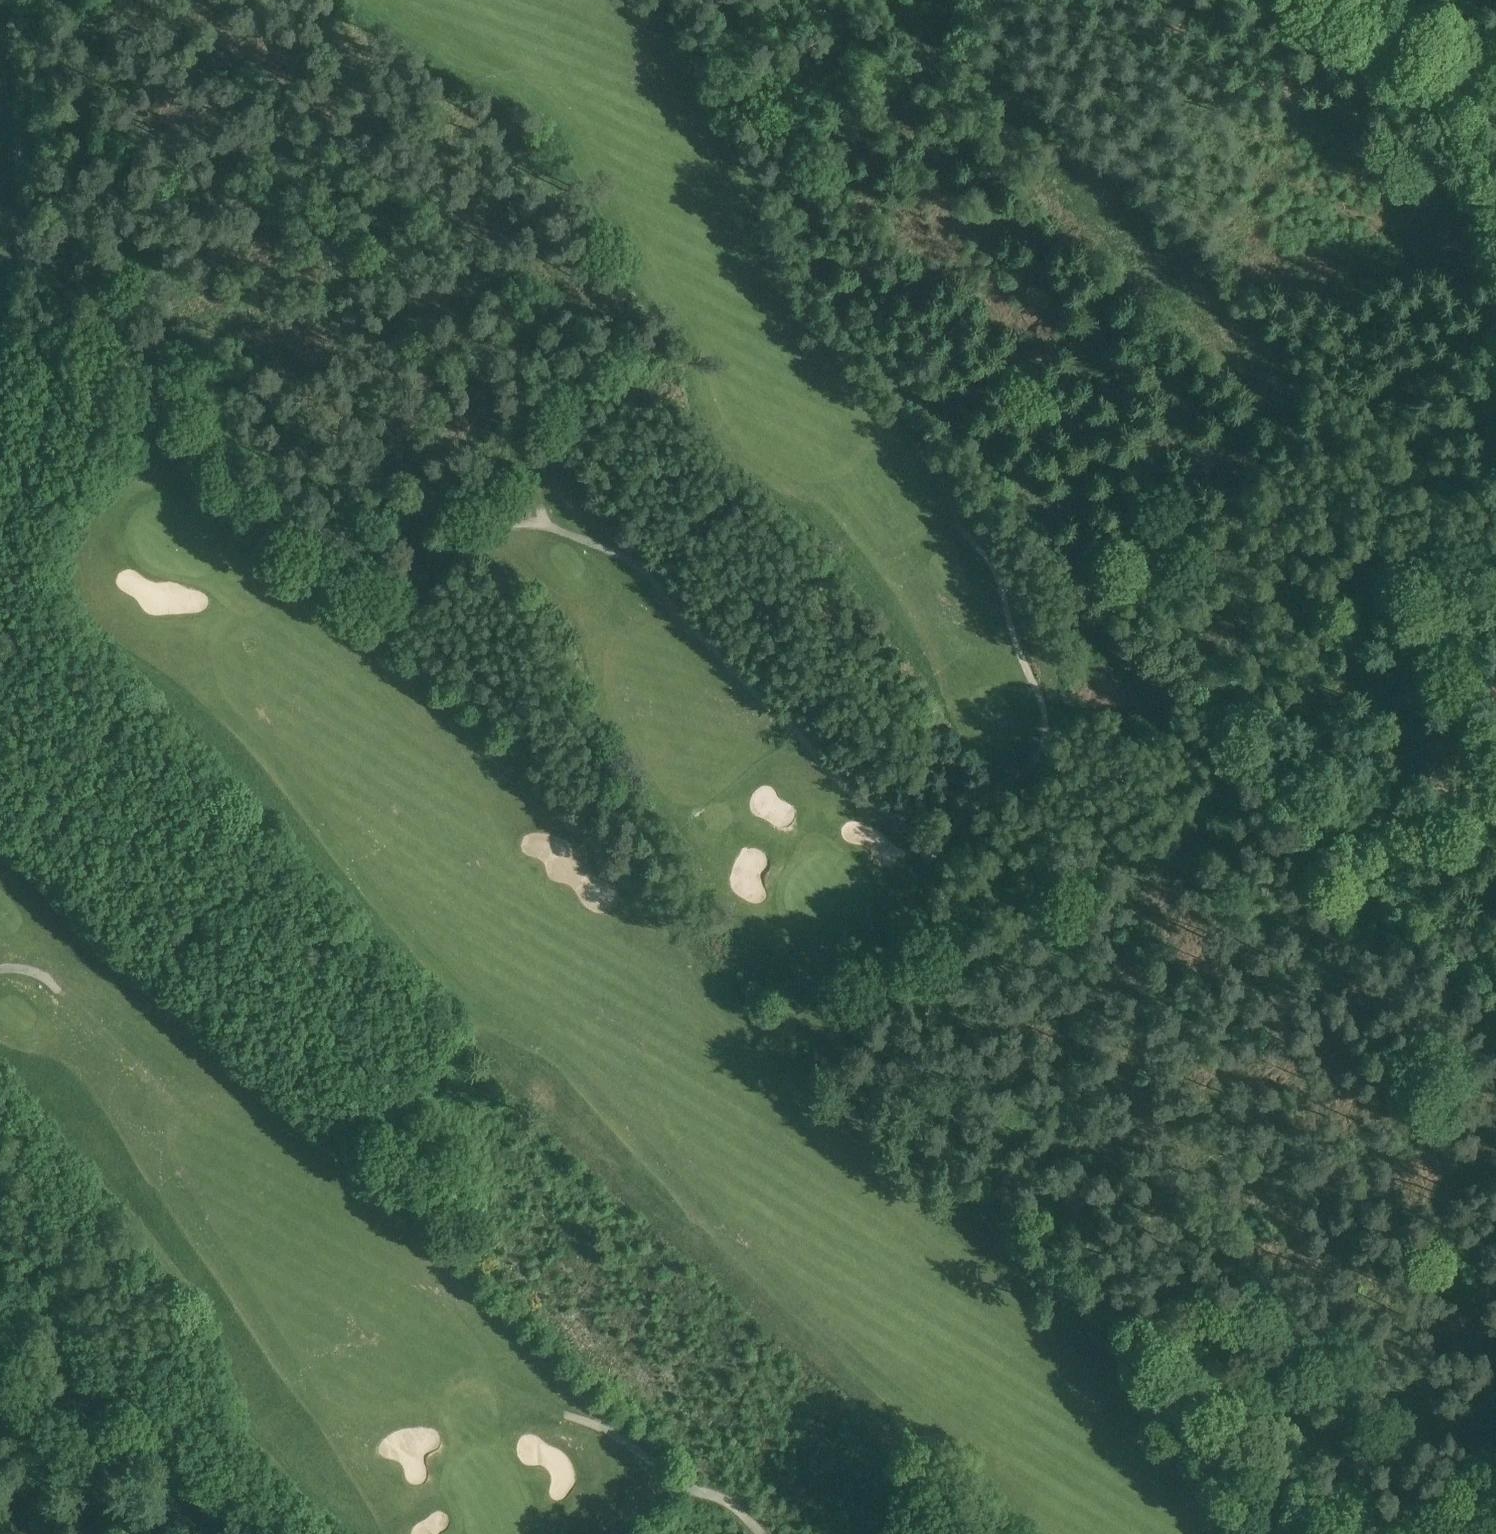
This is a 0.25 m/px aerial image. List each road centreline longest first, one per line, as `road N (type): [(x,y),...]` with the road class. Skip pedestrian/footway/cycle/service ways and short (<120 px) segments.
road 1 (track): [(1346,0),(1443,69),(1495,199)]
road 2 (track): [(155,1533),(0,1395)]

